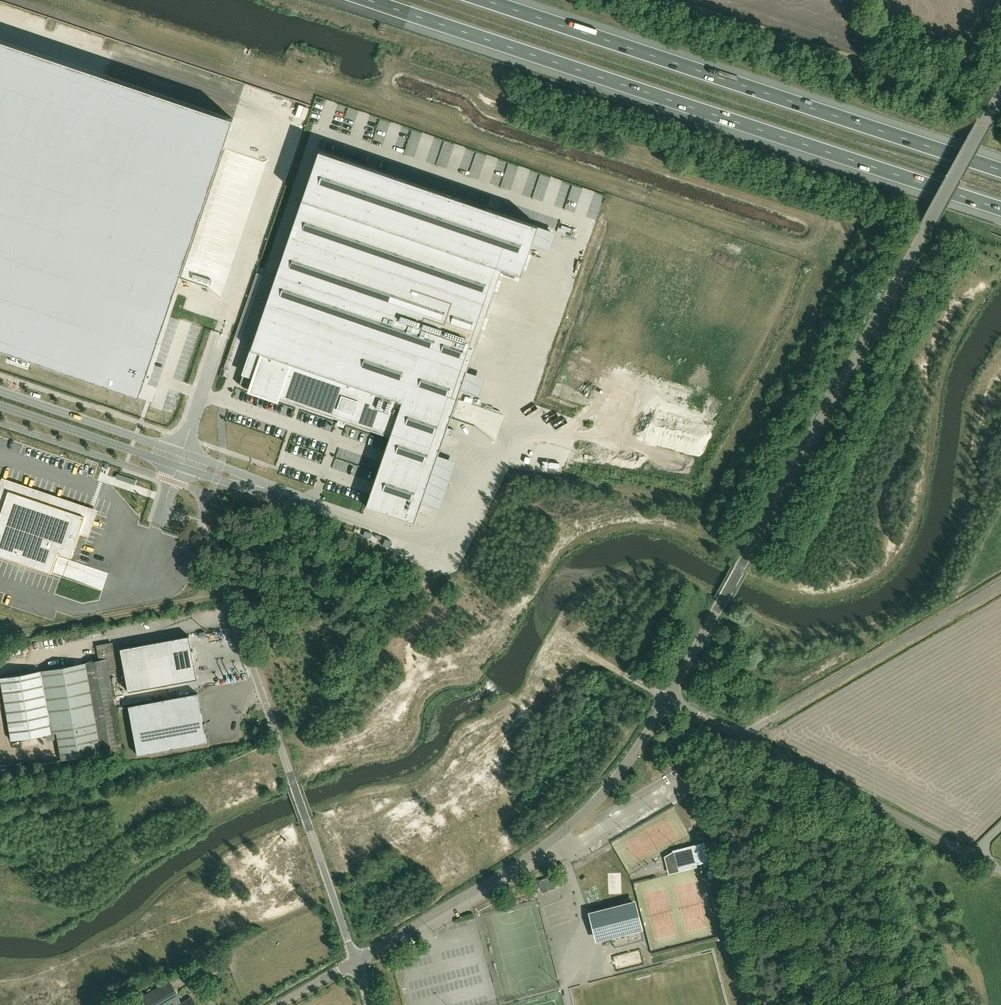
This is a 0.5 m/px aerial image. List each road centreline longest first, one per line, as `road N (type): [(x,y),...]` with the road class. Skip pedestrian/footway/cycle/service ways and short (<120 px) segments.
road 1 (unclassified): [(669,698),(1000,91)]
road 2 (motorway): [(370,0),(1000,209)]
road 3 (motorway): [(1000,170),(485,0)]
road 4 (unclassified): [(356,960),(563,833),(615,780),(669,698)]
road 5 (unclassified): [(740,735),(1000,584)]
road 6 (unclassified): [(1000,871),(740,735)]
road 7 (unclassified): [(182,453),(0,392)]
road 8 (unclassified): [(0,407),(178,467)]
road 9 (unclassified): [(356,960),(307,821)]

